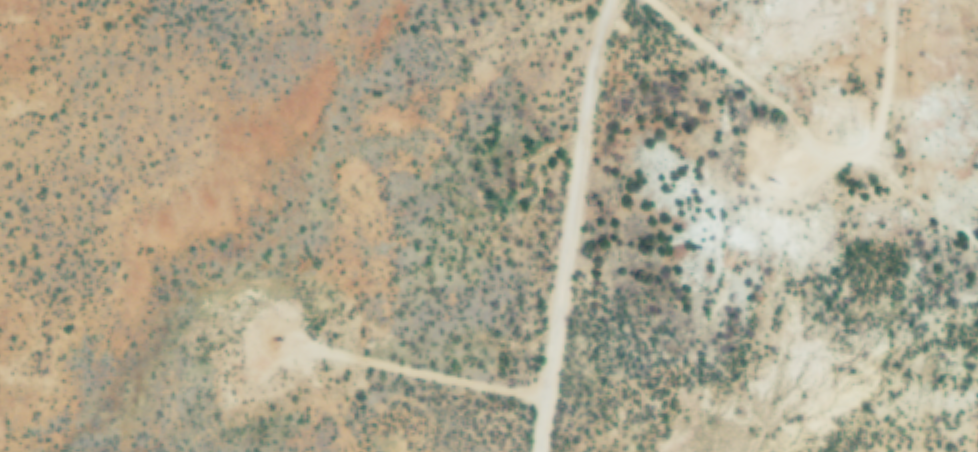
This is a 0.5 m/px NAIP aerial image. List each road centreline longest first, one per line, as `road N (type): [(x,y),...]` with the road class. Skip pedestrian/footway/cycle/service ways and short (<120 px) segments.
road 1 (track): [(977,297),(884,194),(699,36),(617,0)]
road 2 (track): [(617,0),(581,173),(542,451)]

